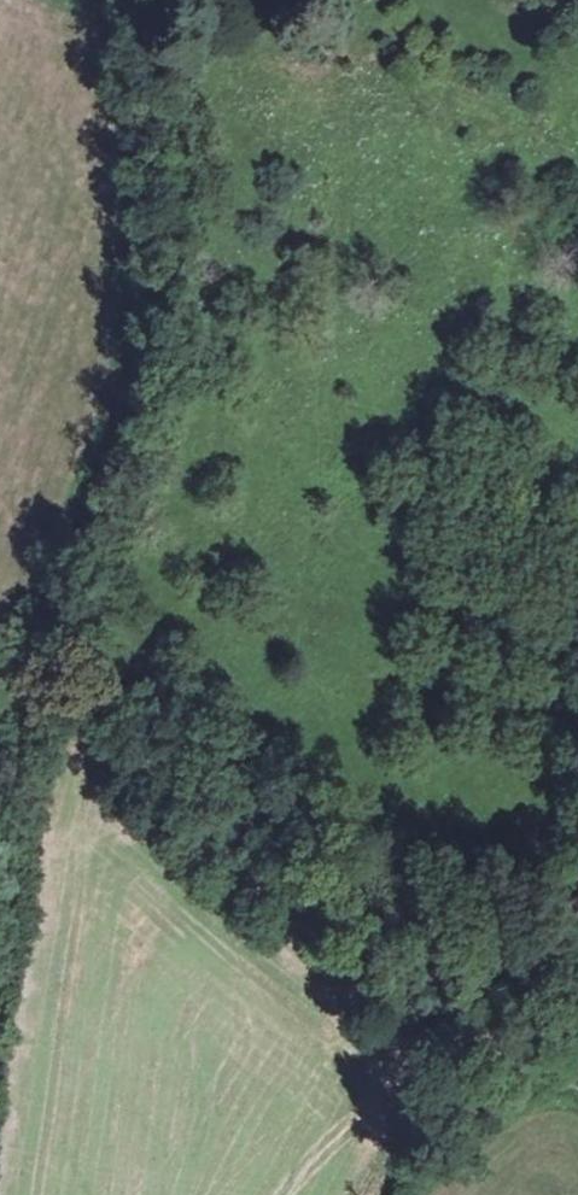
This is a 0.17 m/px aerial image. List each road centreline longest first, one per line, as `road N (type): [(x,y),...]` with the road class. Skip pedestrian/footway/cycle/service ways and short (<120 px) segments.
road 1 (track): [(31,679),(116,421),(138,211),(143,0)]
road 2 (track): [(577,1076),(349,962),(136,755),(31,679)]
road 3 (track): [(0,960),(31,679)]

